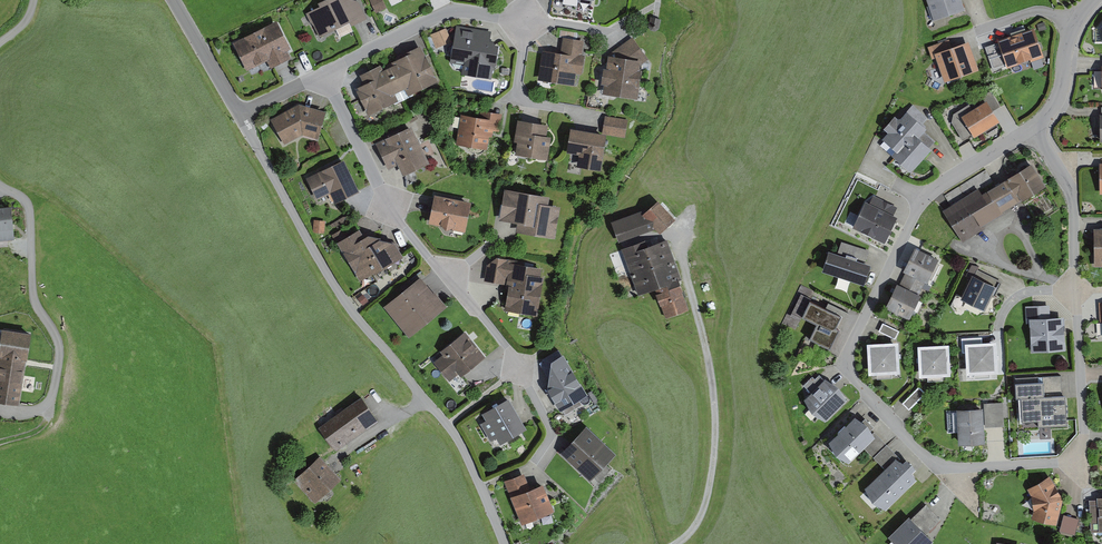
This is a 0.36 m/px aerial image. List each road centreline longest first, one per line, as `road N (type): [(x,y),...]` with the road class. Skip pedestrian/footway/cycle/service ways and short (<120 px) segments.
road 1 (residential): [(1036,132),(1073,206),(1081,450),(1059,463),(940,465),(856,380),(847,356),(918,209),(933,190),(1019,136)]
road 2 (residential): [(238,115),(341,297),(448,424),(504,543)]
road 3 (residential): [(324,73),(390,209),(519,368)]
road 4 (track): [(675,236),(712,376),(714,420),(705,501),(678,543)]
road 5 (residential): [(324,73),(448,12),(526,20)]
road 6 (residential): [(597,114),(516,100),(526,20)]
road 7 (residential): [(1036,132),(1060,94),(1072,27),(1093,0)]
road 8 (residential): [(172,0),(238,115)]

